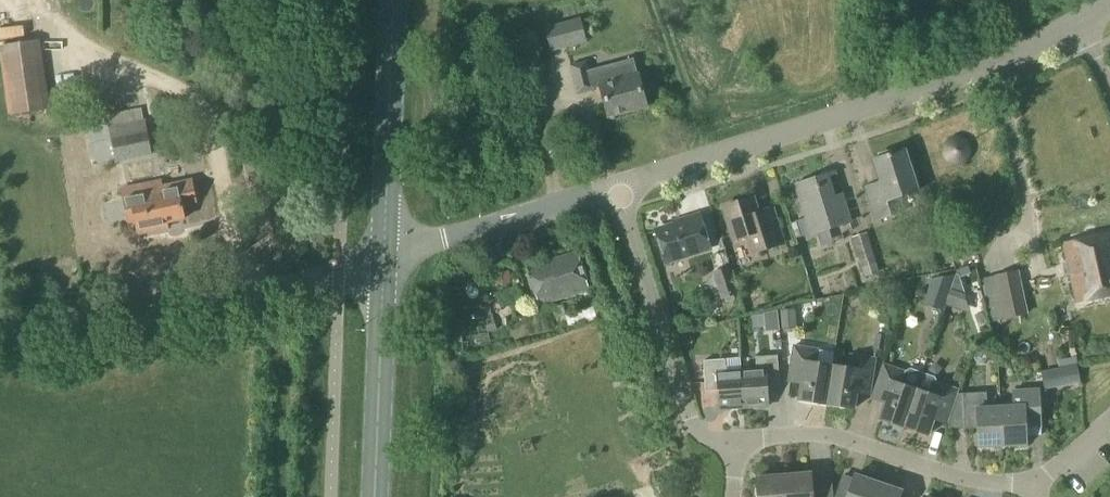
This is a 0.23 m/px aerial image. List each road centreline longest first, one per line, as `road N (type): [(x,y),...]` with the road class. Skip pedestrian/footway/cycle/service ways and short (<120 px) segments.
road 1 (unclassified): [(614,192),(895,104),(1078,26)]
road 2 (unclassified): [(384,263),(273,292),(0,338)]
road 3 (residential): [(614,192),(690,423),(714,442),(741,441)]
road 4 (residential): [(741,441),(808,431),(1031,488)]
road 5 (primary): [(384,263),(391,0)]
road 6 (unclassified): [(384,263),(614,192)]
road 7 (primary): [(375,496),(384,263)]

